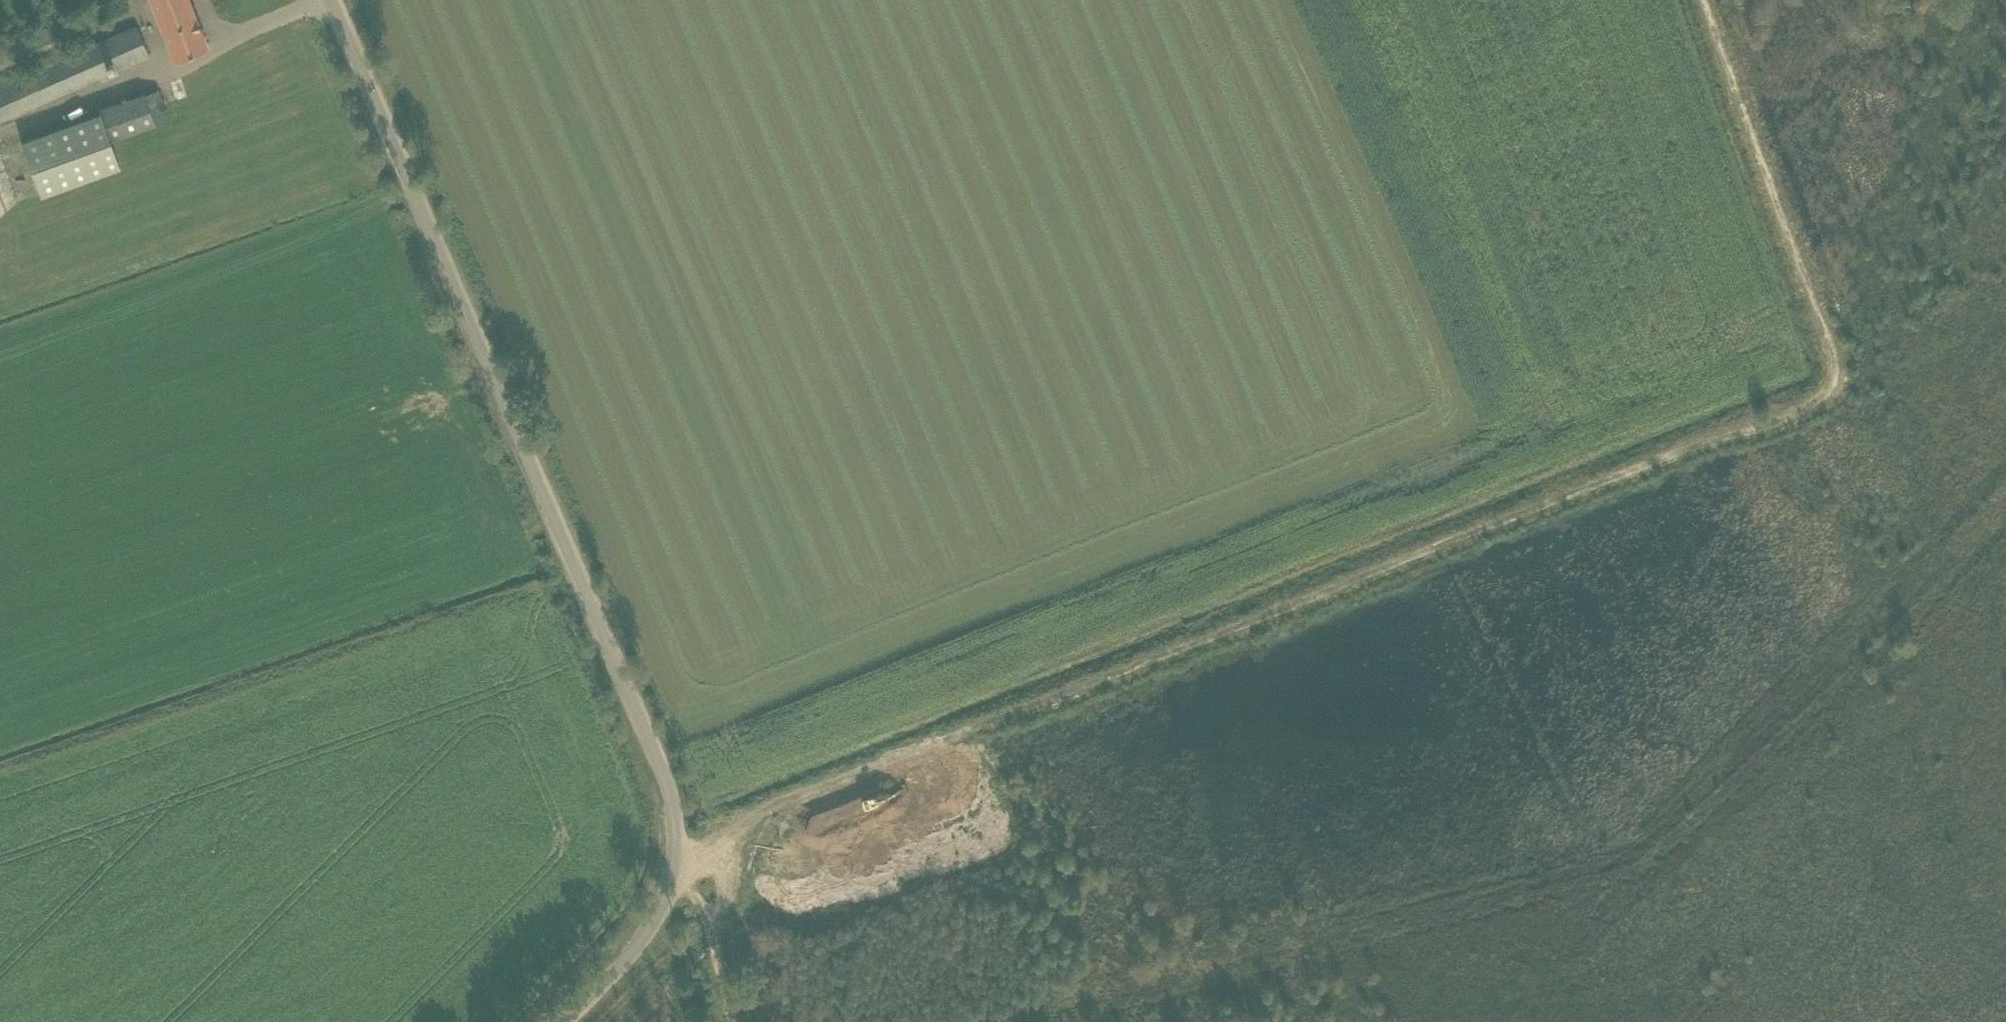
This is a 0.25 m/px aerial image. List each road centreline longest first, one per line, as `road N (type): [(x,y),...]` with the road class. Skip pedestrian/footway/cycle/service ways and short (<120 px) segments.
road 1 (track): [(682,867),(751,815),(1820,399),(1836,382),(1835,356),(1704,0)]
road 2 (unclassified): [(572,1021),(643,943),(671,898),(685,831),(329,0)]
road 3 (track): [(682,867),(735,1021)]
road 4 (track): [(706,924),(603,1021)]

